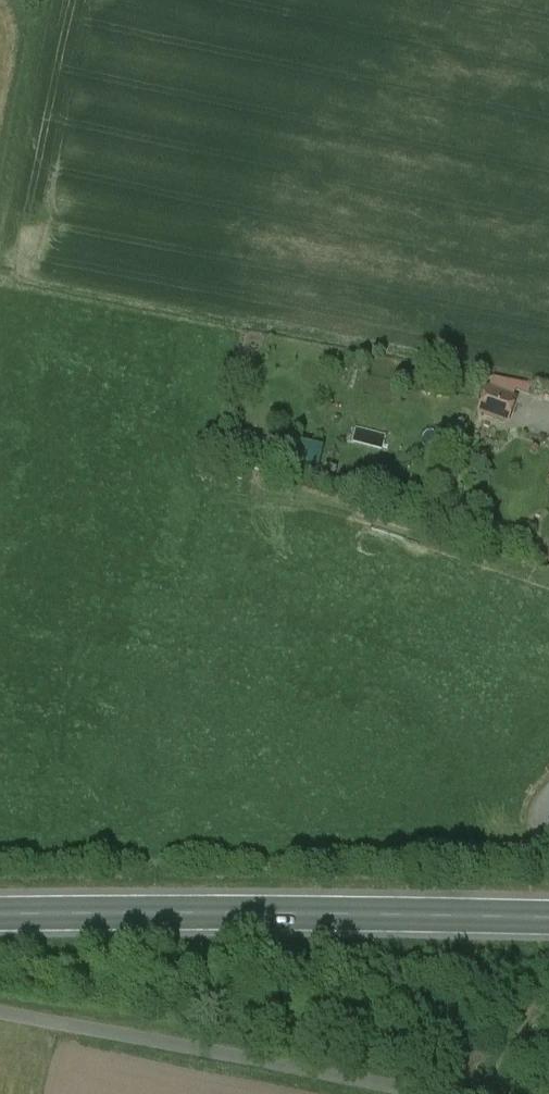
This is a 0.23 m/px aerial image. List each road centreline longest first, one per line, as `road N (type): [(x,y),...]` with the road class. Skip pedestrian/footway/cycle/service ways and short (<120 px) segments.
road 1 (primary): [(548,917),(0,916)]
road 2 (unclassified): [(0,1014),(424,1093)]

